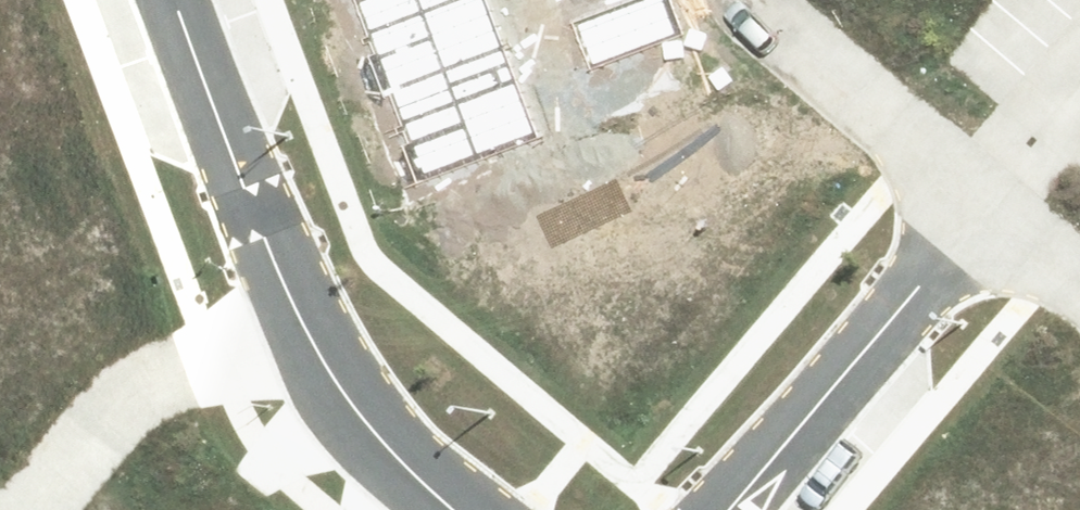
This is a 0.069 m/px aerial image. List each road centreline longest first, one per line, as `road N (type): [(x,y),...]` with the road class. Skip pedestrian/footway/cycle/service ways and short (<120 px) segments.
road 1 (residential): [(694,509),(956,197)]
road 2 (residential): [(273,285),(172,343),(8,509)]
road 3 (residential): [(273,285),(326,369),(374,425),(480,509)]
road 4 (residential): [(163,0),(273,285)]
road 5 (residential): [(956,197),(787,74),(746,0)]
road 6 (residential): [(1079,301),(956,197)]

